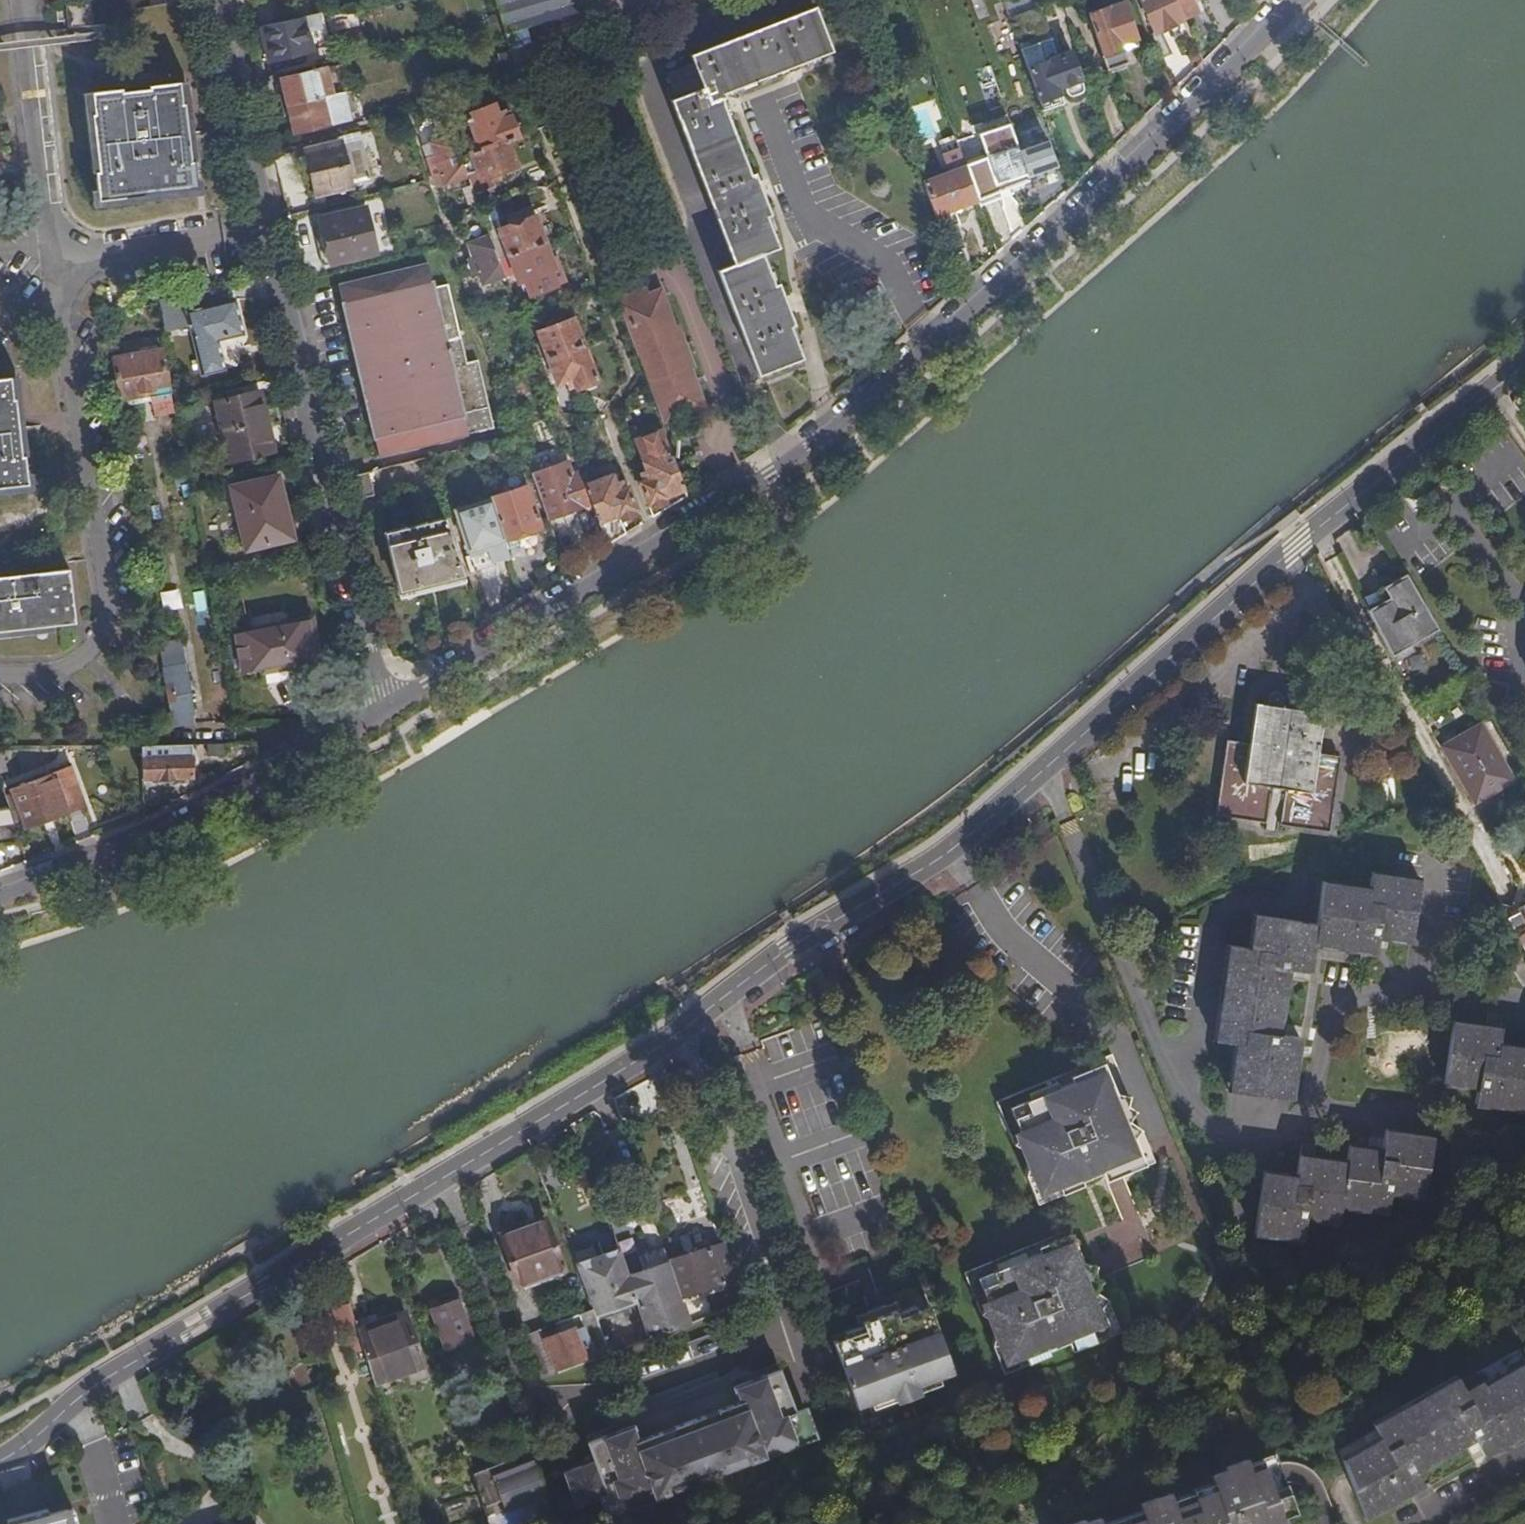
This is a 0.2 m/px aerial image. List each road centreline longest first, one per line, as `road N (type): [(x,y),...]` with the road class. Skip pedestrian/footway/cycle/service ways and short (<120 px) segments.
road 1 (residential): [(1524,364),(1299,544),(950,851),(789,948),(594,1089),(116,1373),(0,1460)]
road 2 (residential): [(1289,0),(949,326),(788,458),(387,706)]
road 3 (residential): [(387,706),(217,0)]
road 4 (residential): [(387,706),(0,892)]

